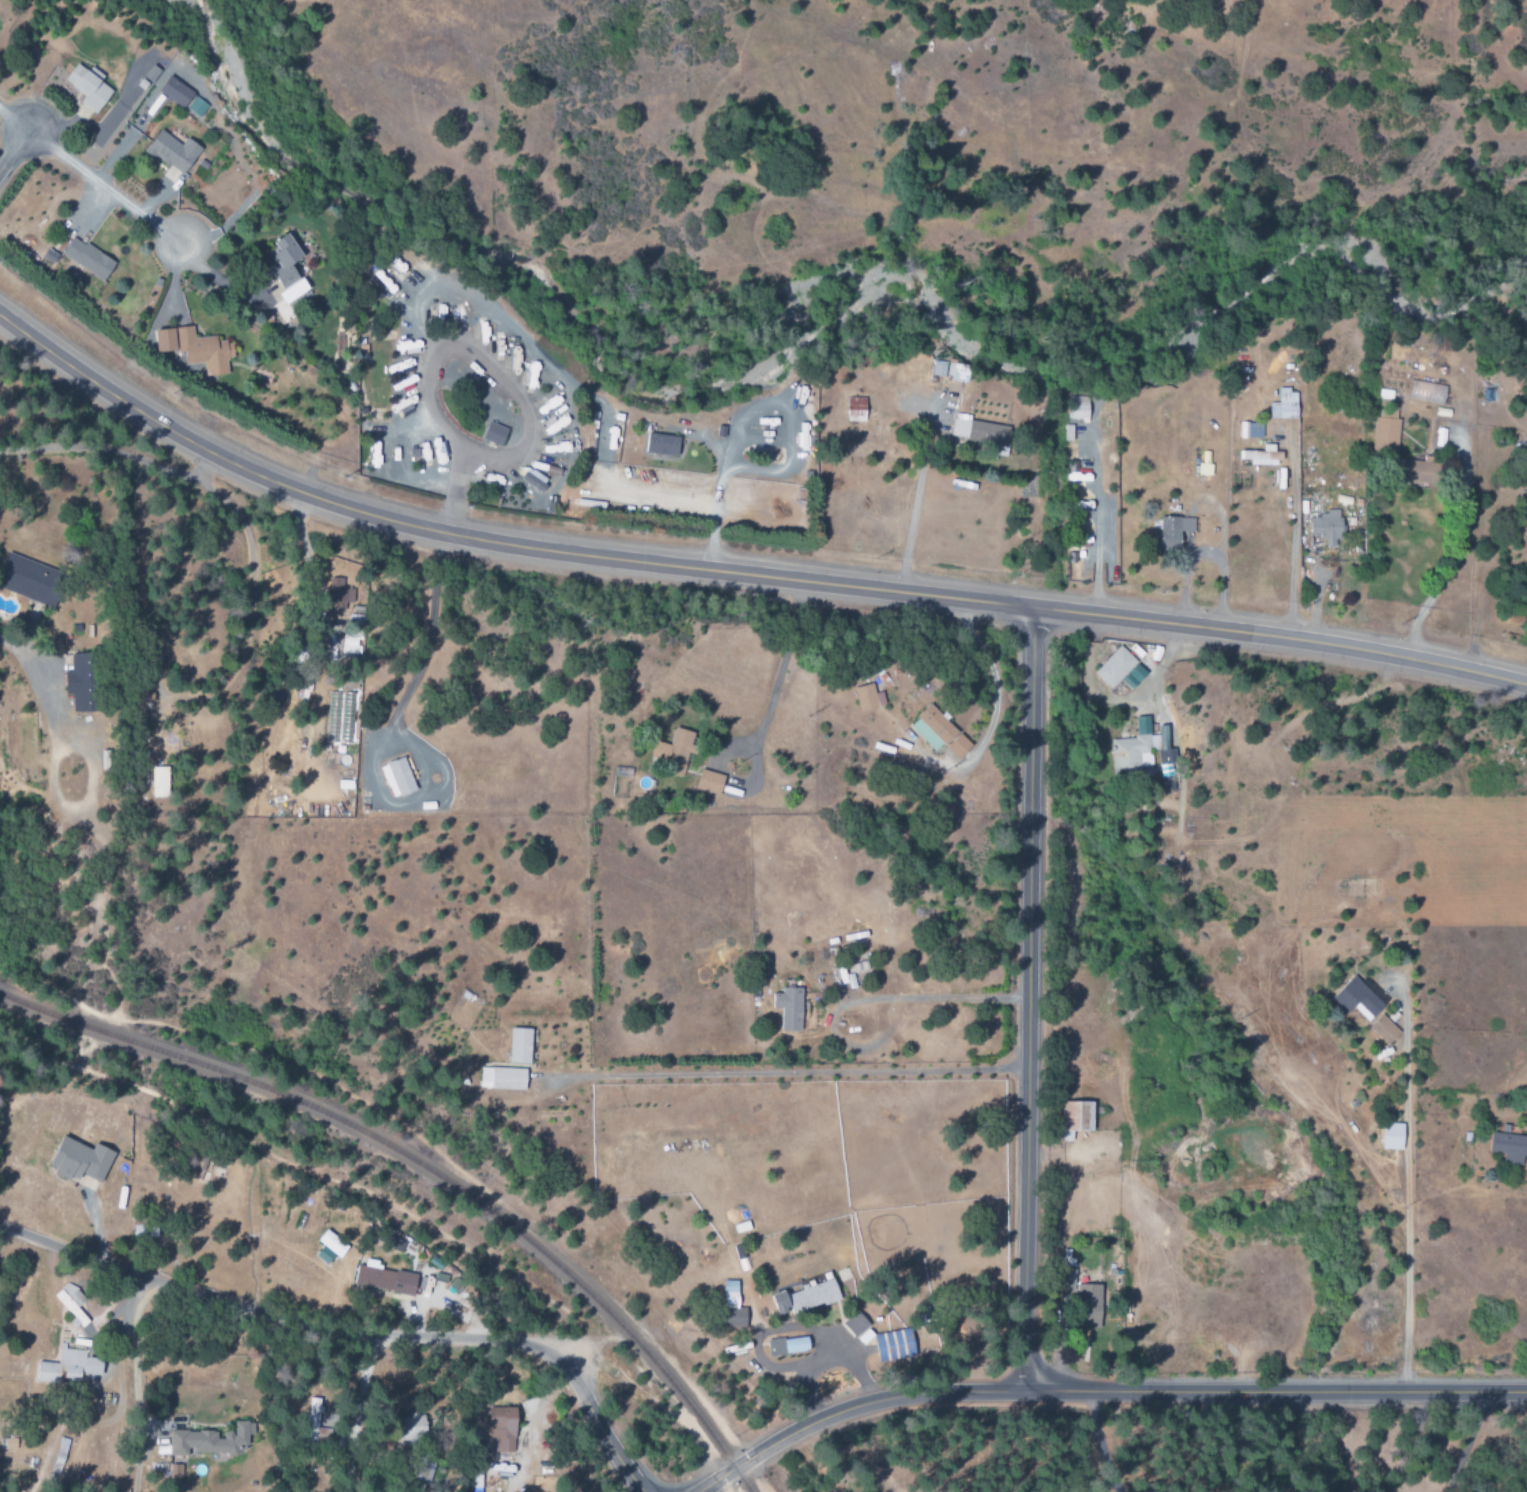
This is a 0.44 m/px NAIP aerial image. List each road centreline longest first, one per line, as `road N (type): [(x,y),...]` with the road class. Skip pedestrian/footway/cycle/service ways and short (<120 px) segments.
road 1 (tertiary): [(0,318),(211,455),(294,491),(414,527),(548,551),(1311,643),(1526,686)]
road 2 (residential): [(1526,1393),(906,1394),(810,1422),(696,1491)]
road 3 (residential): [(1023,1390),(1034,607)]
road 4 (residential): [(643,1491),(561,1364),(545,1354),(515,1343),(299,1322),(0,1227)]
road 5 (residential): [(26,133),(190,258)]

